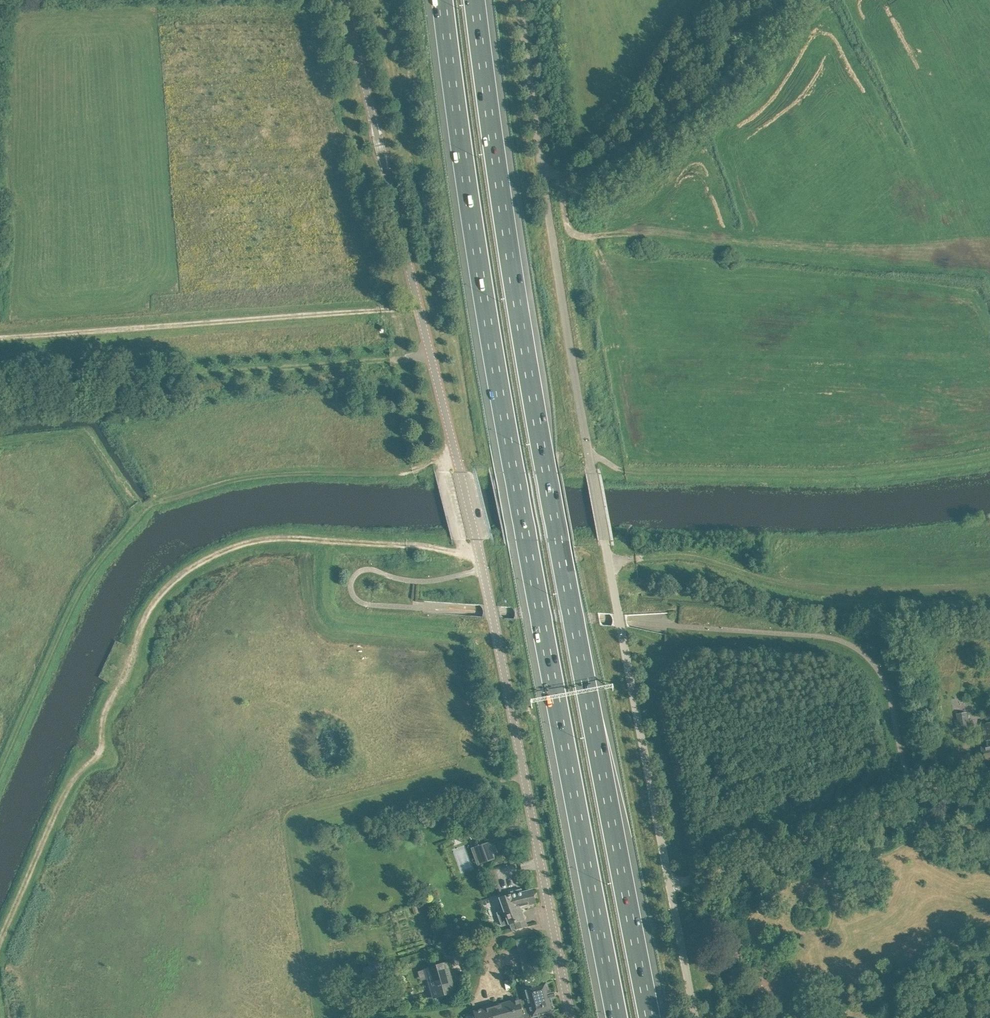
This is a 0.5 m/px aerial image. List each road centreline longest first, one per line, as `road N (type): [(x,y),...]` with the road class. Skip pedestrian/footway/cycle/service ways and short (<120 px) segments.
road 1 (tertiary): [(571,1017),(483,569),(345,0)]
road 2 (unclassified): [(696,1017),(574,375),(521,0)]
road 3 (motorway): [(442,0),(514,473),(617,1017)]
road 4 (motorway): [(649,1017),(503,221),(475,0)]
road 5 (track): [(0,390),(431,356)]
road 6 (track): [(989,772),(908,793),(865,818),(669,883)]

